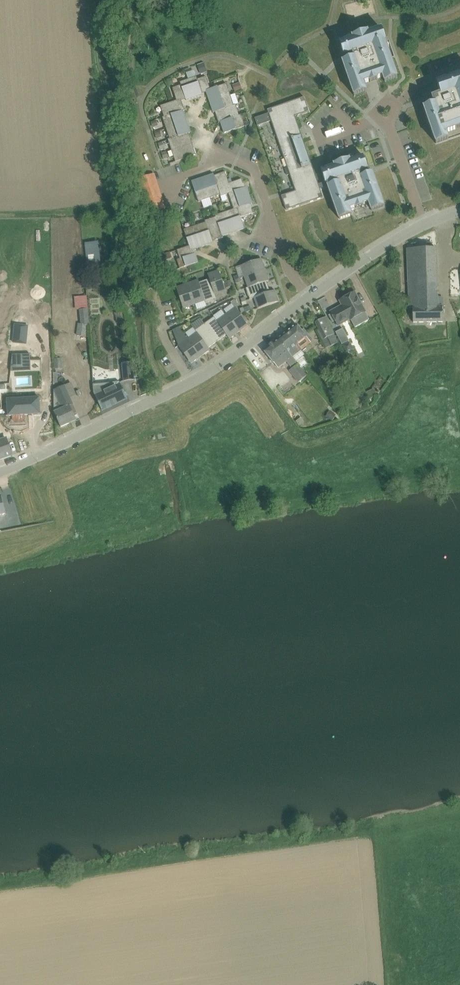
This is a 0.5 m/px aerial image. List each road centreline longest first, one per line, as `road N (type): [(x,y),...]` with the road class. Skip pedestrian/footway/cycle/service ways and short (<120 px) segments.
road 1 (unclassified): [(310,297),(208,371),(0,472)]
road 2 (residential): [(310,297),(288,271),(256,167),(228,158),(167,185)]
road 3 (track): [(459,350),(414,361),(368,425),(303,446),(284,432)]
road 4 (residential): [(425,224),(388,123),(423,82),(459,70)]
road 5 (unclassified): [(310,297),(425,224)]

